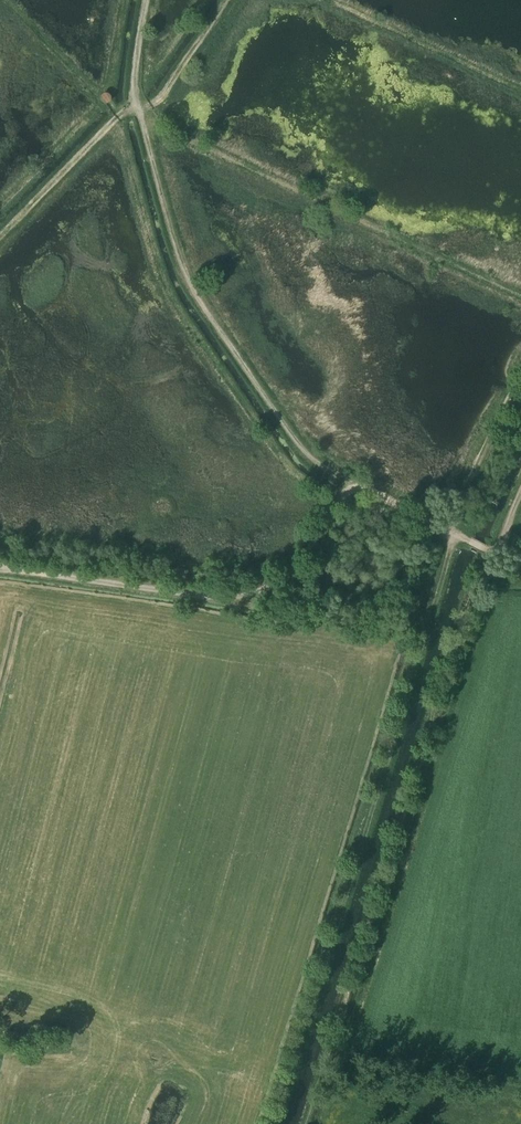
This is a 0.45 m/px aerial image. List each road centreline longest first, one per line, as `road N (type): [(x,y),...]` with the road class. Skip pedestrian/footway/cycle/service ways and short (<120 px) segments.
road 1 (track): [(455,534),(275,1123)]
road 2 (track): [(146,0),(133,92),(188,283),(295,440),(353,488)]
road 3 (track): [(0,567),(225,598),(253,593),(285,576),(353,488)]
road 4 (track): [(353,488),(492,550)]

